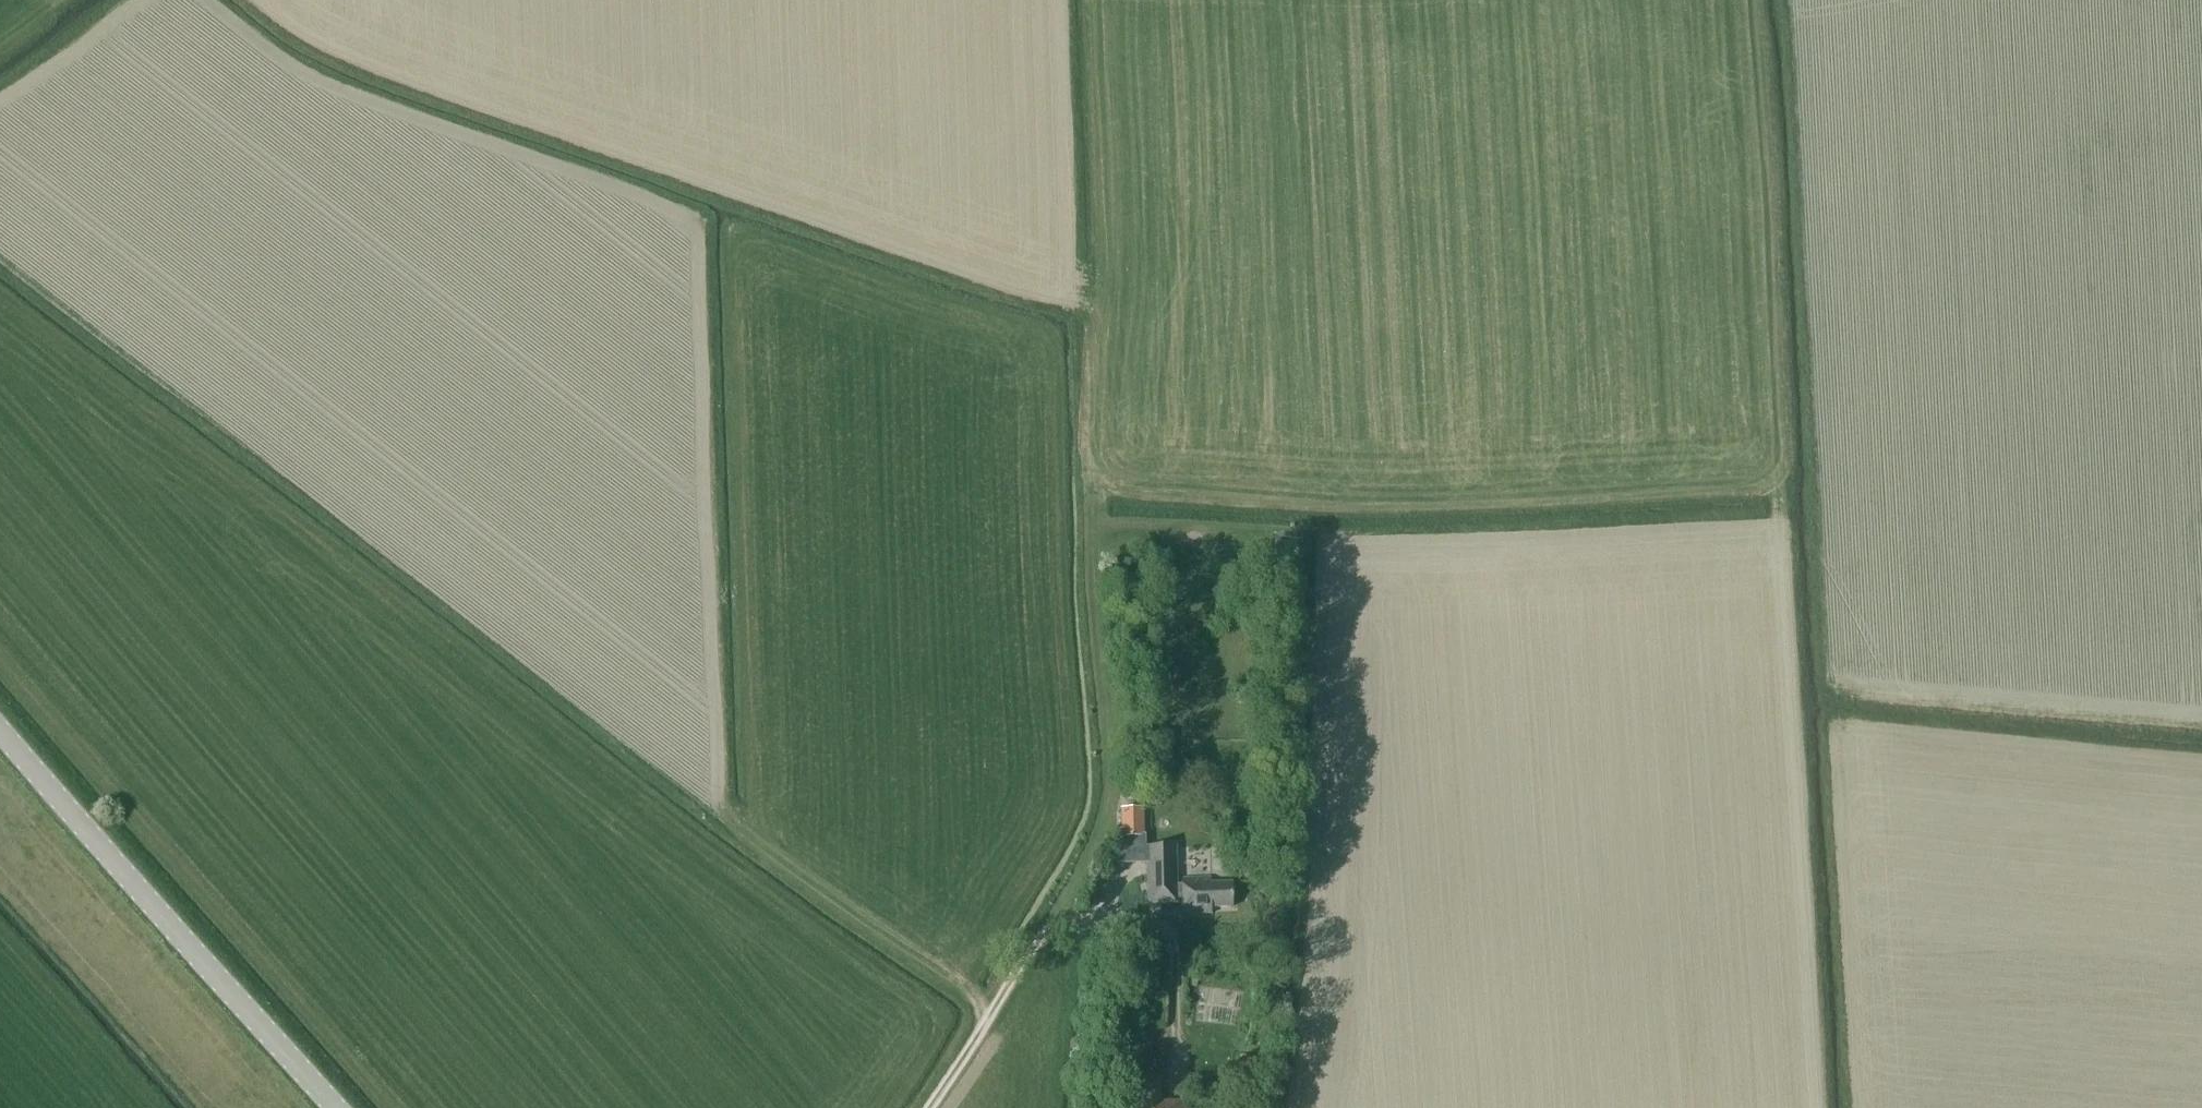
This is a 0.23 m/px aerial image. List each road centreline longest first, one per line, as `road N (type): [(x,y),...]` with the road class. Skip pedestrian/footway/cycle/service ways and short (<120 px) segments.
road 1 (tertiary): [(337,1107),(0,729)]
road 2 (track): [(928,1107),(1047,935)]

